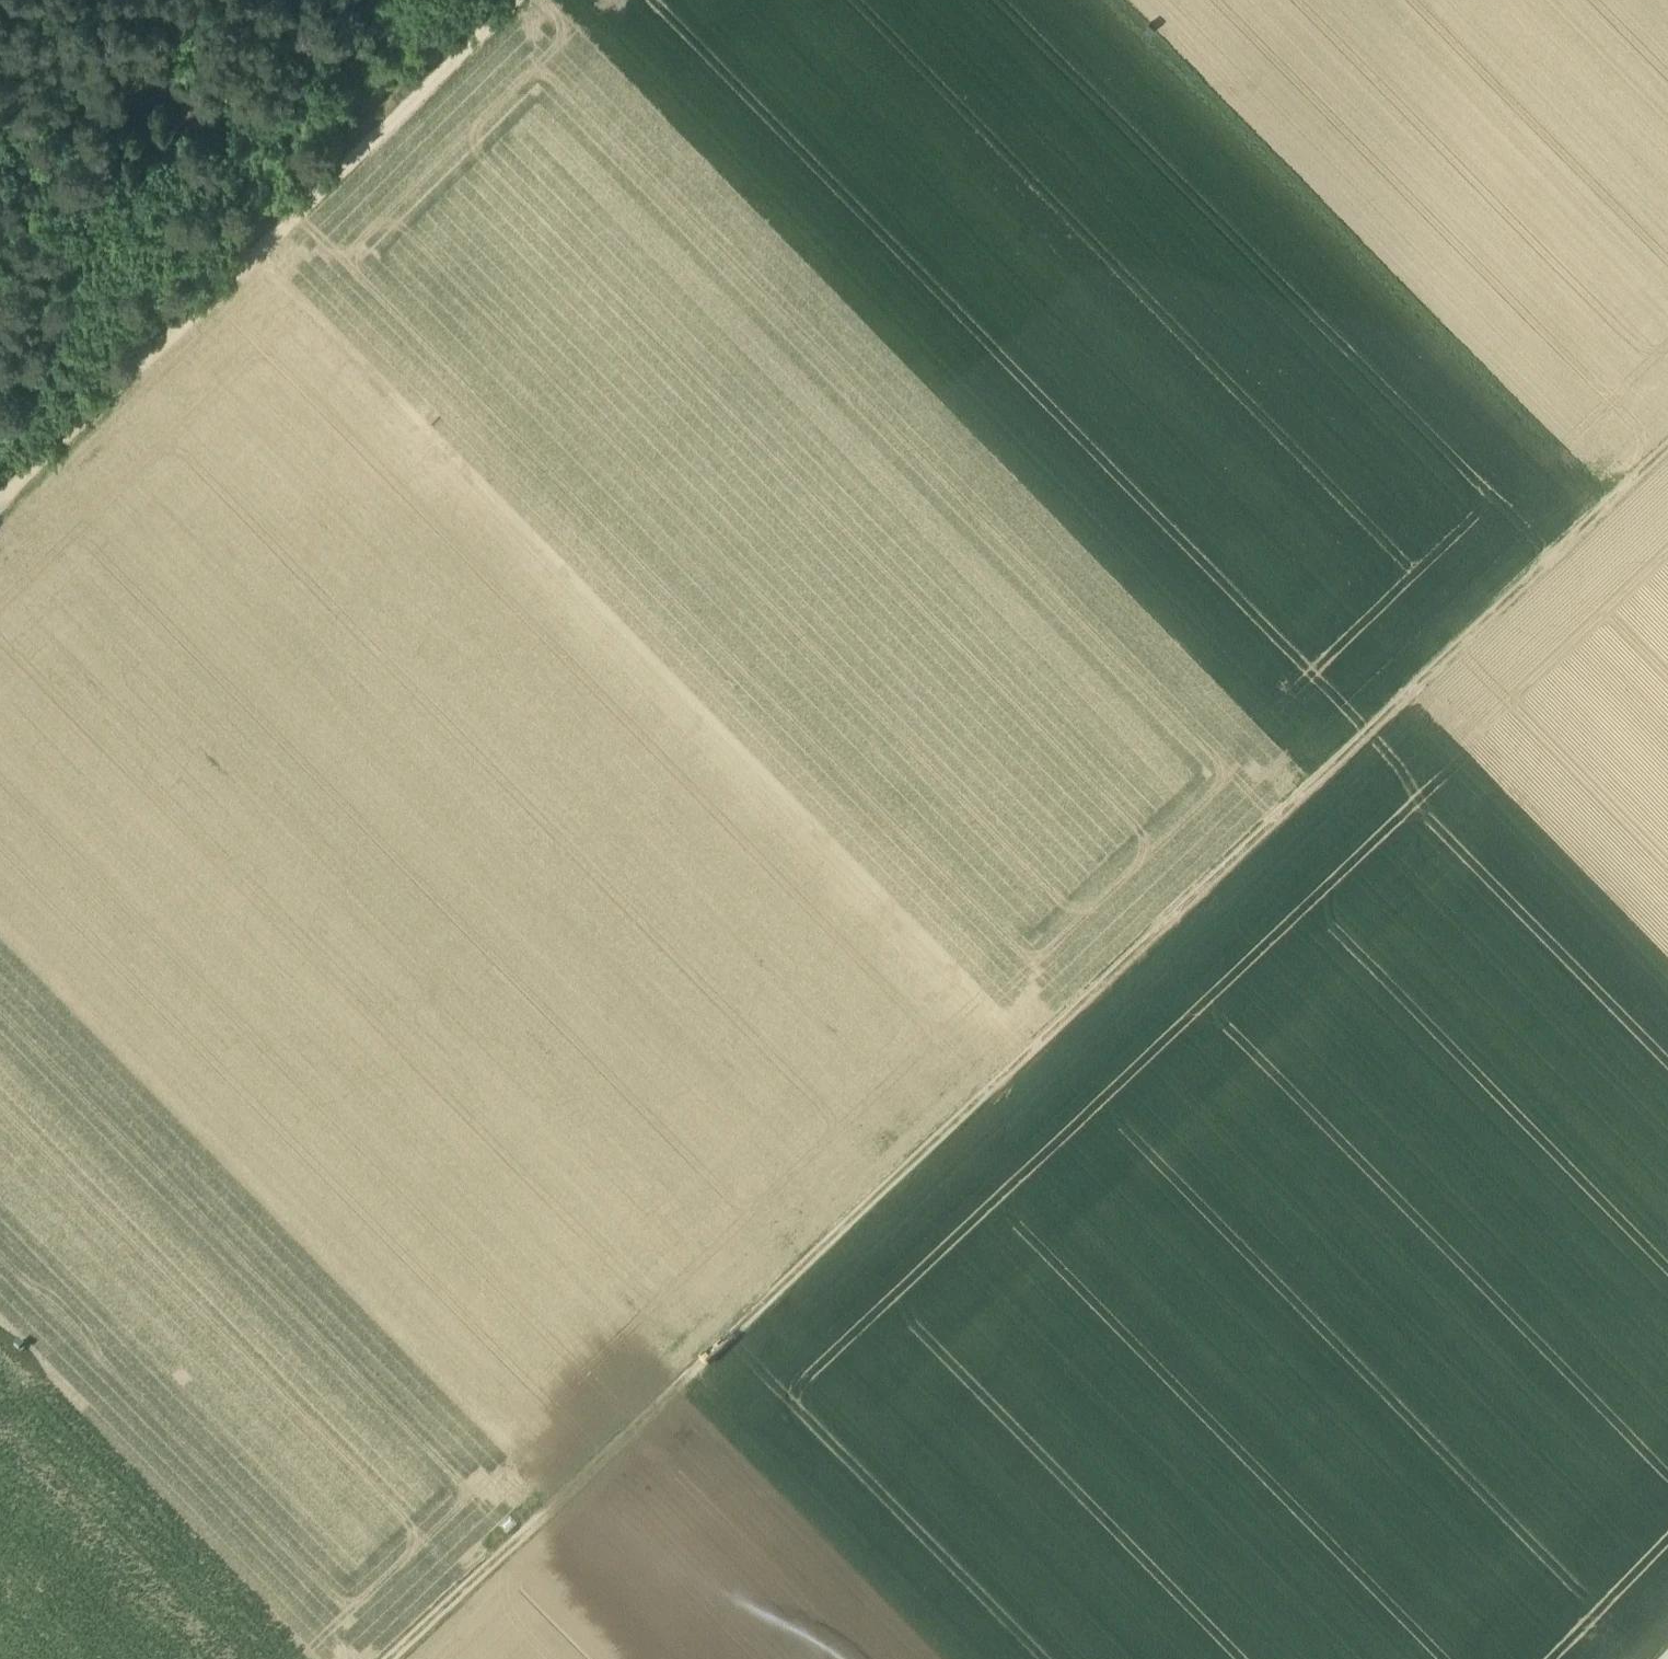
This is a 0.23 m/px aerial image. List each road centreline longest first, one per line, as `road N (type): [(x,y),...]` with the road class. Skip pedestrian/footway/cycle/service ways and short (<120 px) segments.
road 1 (track): [(1667,446),(388,1658)]
road 2 (track): [(516,0),(0,504)]

